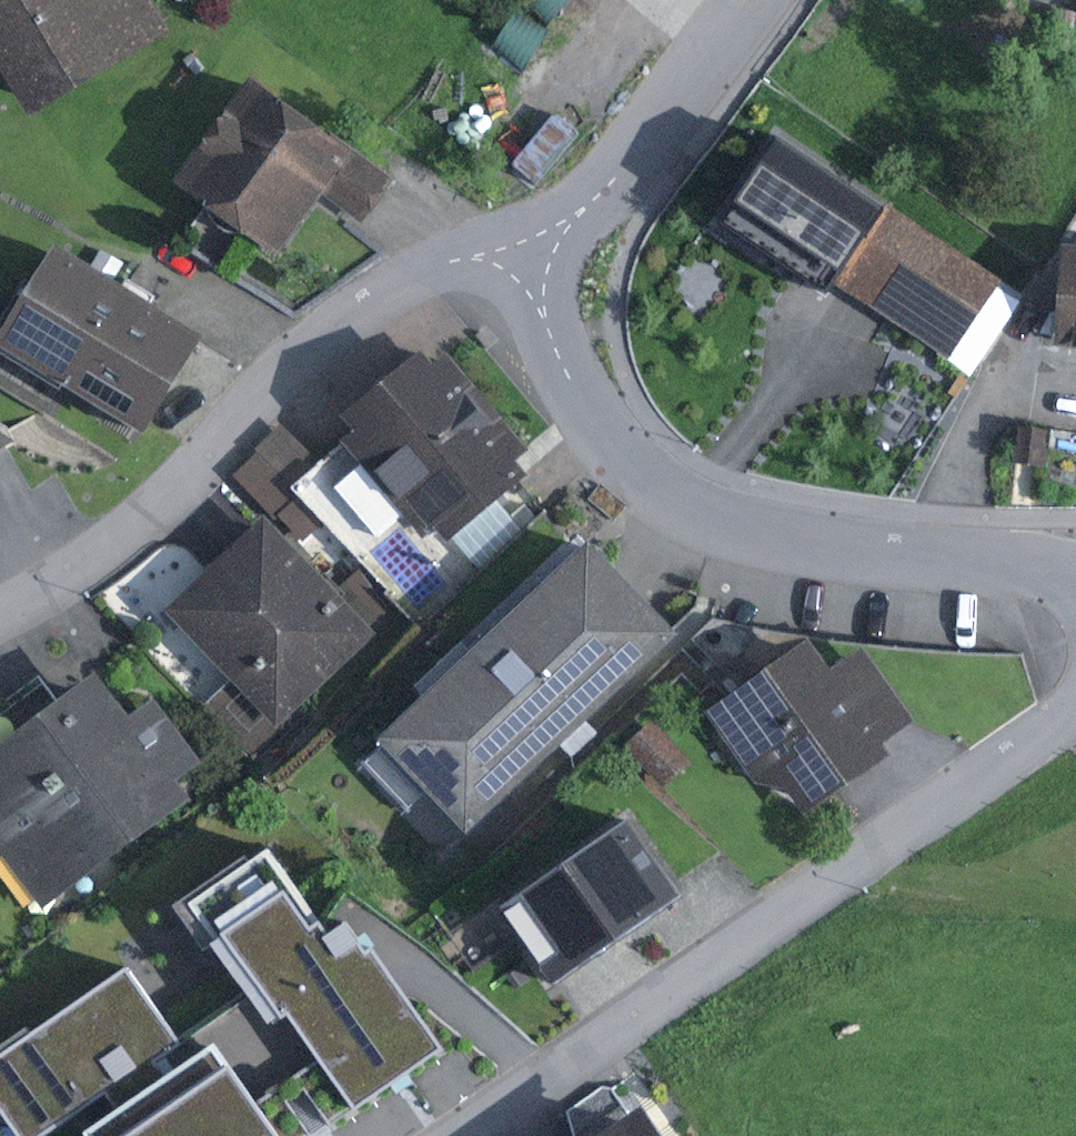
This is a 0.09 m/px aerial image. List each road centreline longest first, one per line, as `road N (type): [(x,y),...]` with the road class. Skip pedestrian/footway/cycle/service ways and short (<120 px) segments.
road 1 (residential): [(1075,712),(478,1135)]
road 2 (residential): [(530,259),(559,349),(606,436),(697,509),(872,555),(1075,565)]
road 3 (residential): [(530,259),(455,266),(308,355),(150,531),(0,619)]
road 4 (residential): [(764,0),(618,183),(530,259)]

